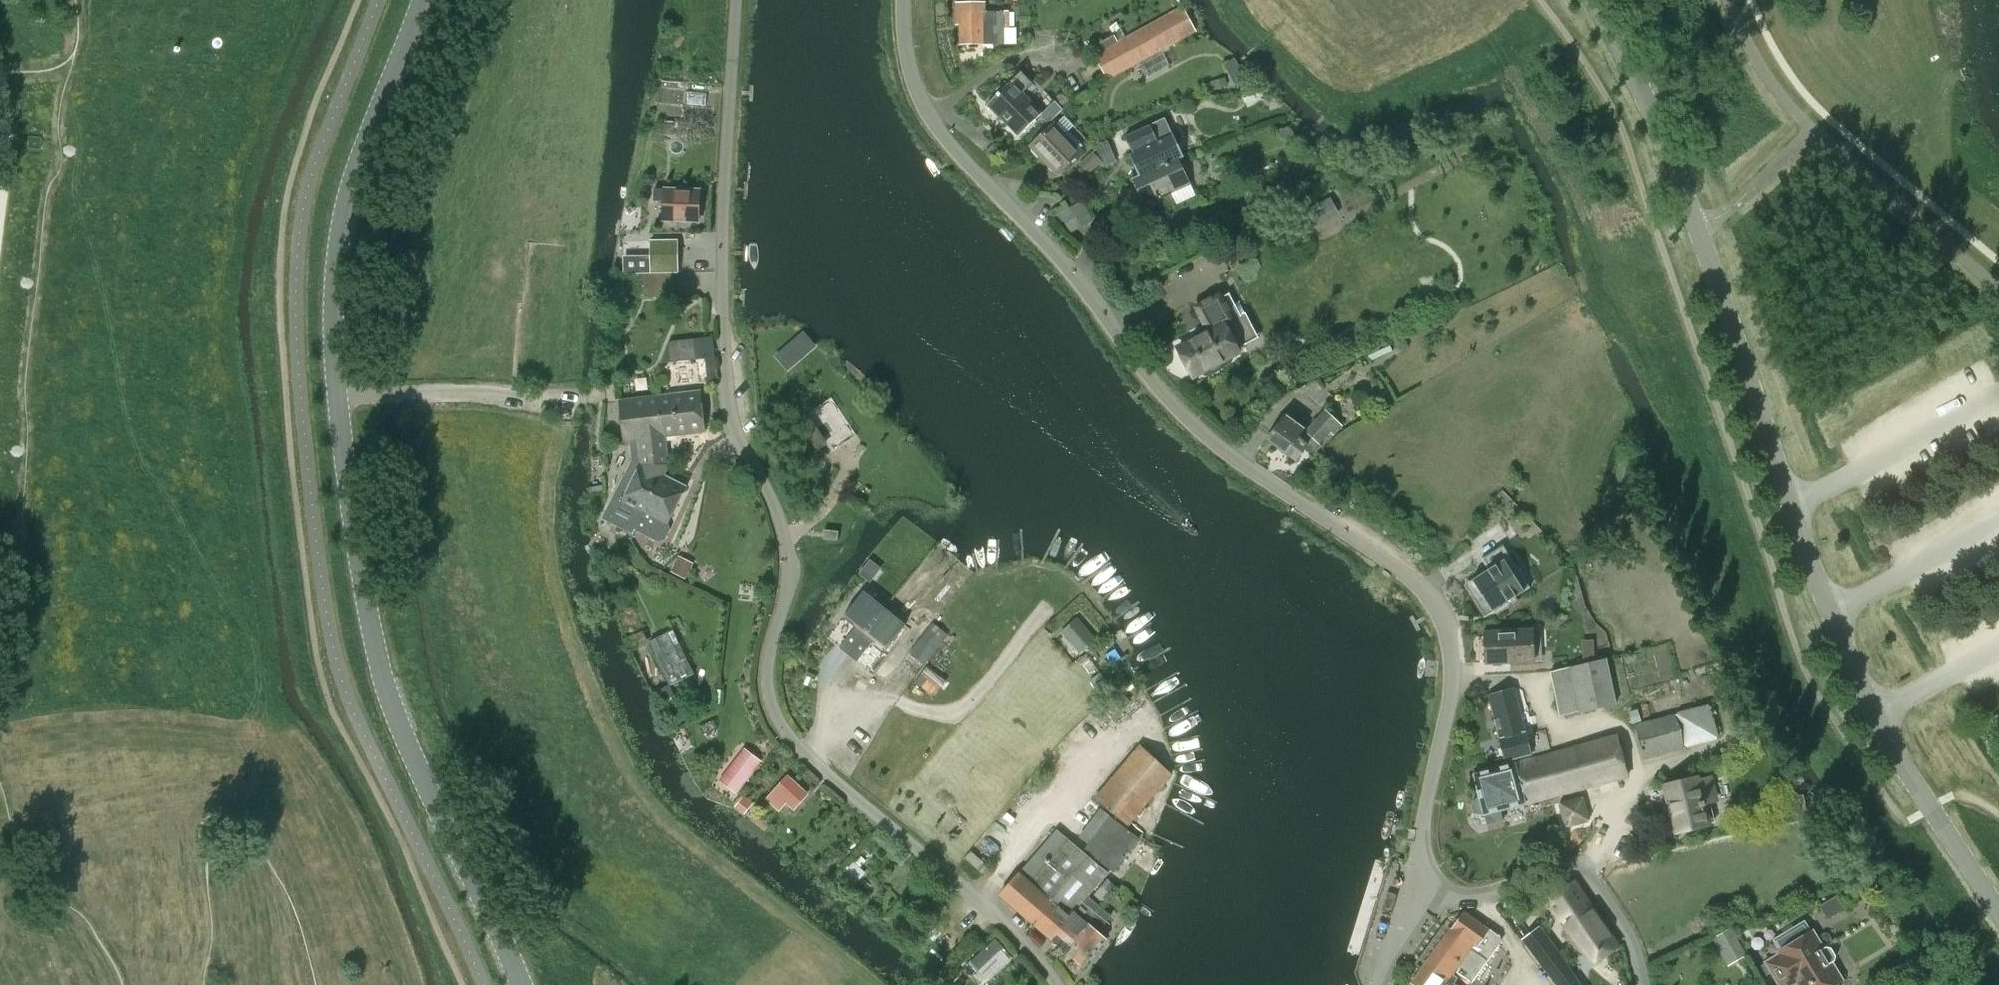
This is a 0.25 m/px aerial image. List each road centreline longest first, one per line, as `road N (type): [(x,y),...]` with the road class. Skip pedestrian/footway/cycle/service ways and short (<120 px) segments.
road 1 (unclassified): [(1421,893),(1425,820),(1455,669),(1443,618),(1414,581),(1227,453),(1166,399),(1074,272),(936,125),(907,59),(903,0)]
road 2 (unclassified): [(1055,984),(1011,929),(828,775),(768,700),(787,551),(732,421),(725,366),(736,0)]
road 3 (tertiary): [(521,984),(402,744),(375,659),(336,396),(331,285),(343,201),(422,0)]
road 4 (tertiary): [(1998,913),(1876,713),(1648,106),(1592,0)]
road 5 (unclassified): [(1644,984),(1628,933),(1576,869),(1470,899),(1421,893)]

